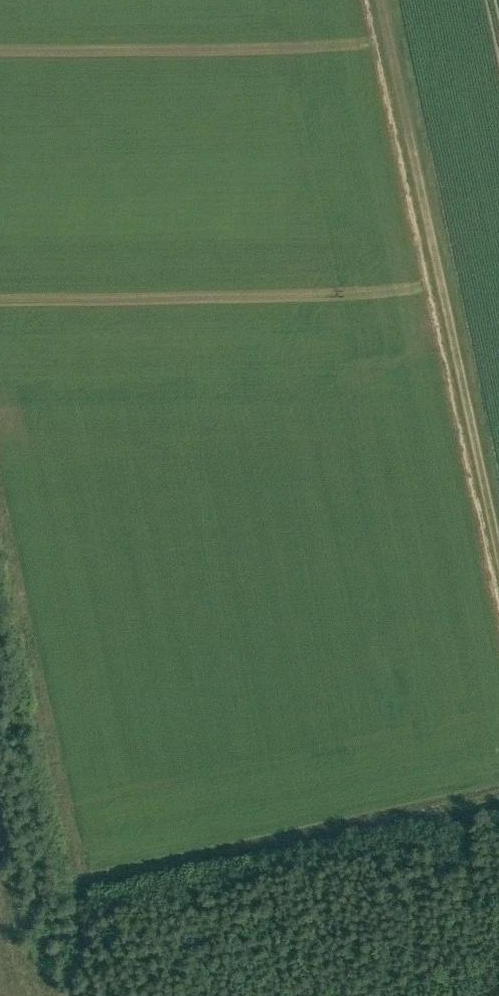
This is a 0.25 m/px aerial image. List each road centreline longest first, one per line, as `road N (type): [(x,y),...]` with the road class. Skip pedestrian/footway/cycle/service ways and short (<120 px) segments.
road 1 (track): [(383,0),(498,552)]

